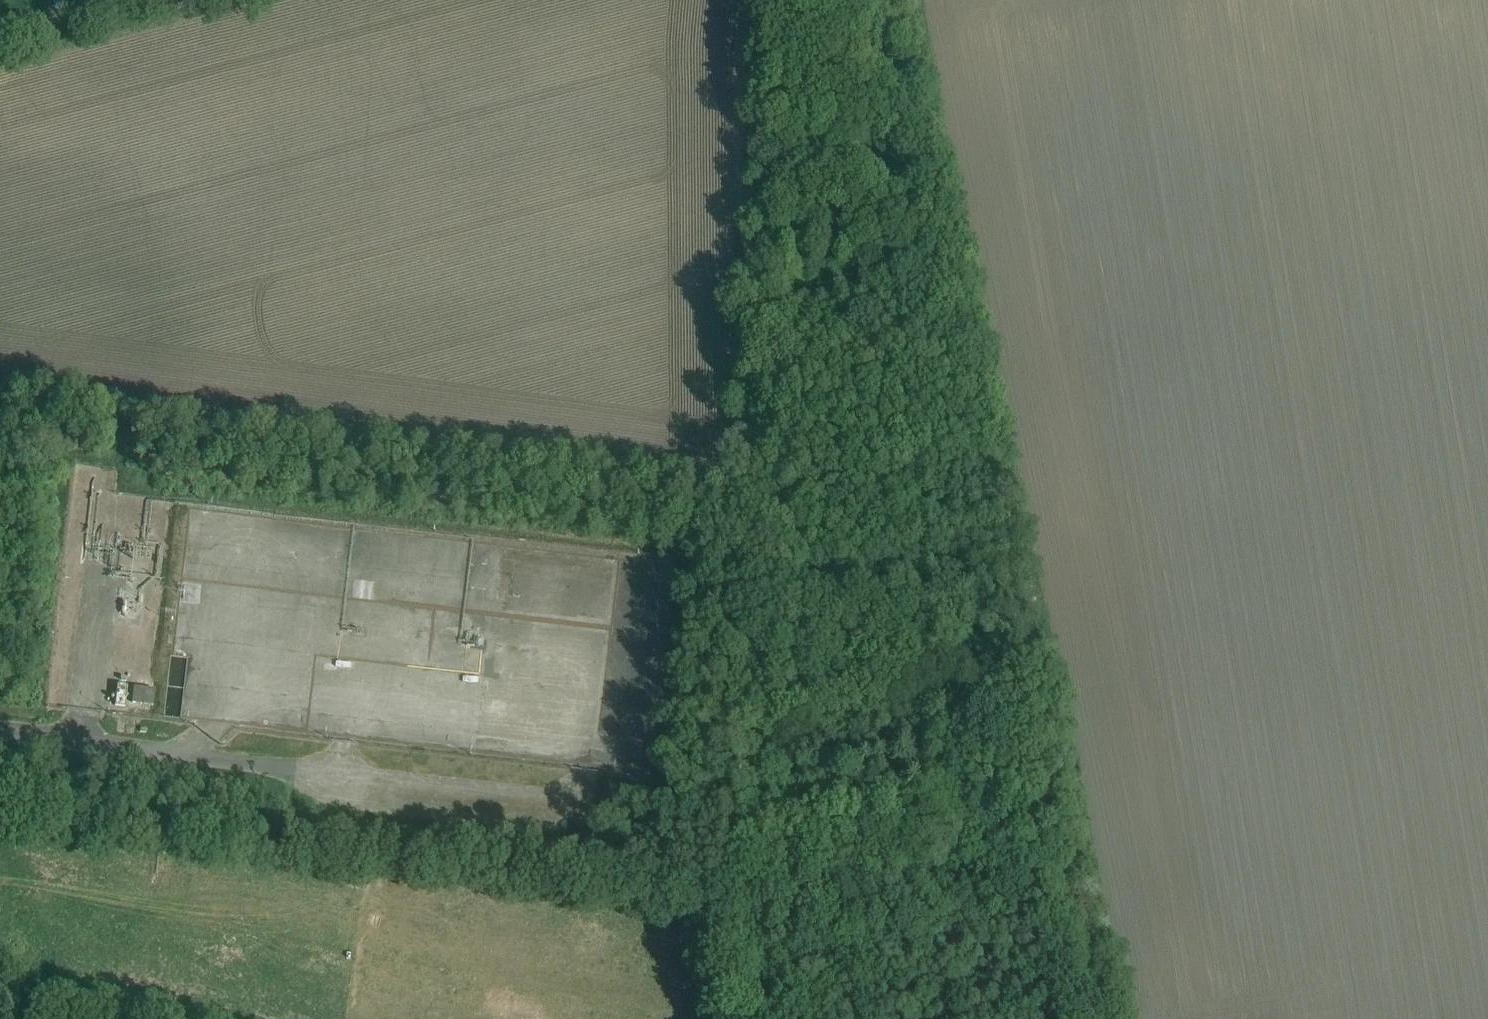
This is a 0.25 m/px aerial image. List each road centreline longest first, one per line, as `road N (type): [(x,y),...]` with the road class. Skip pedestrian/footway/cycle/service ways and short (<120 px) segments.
road 1 (track): [(748,0),(744,213),(759,355),(766,1018)]
road 2 (track): [(0,43),(161,0)]

